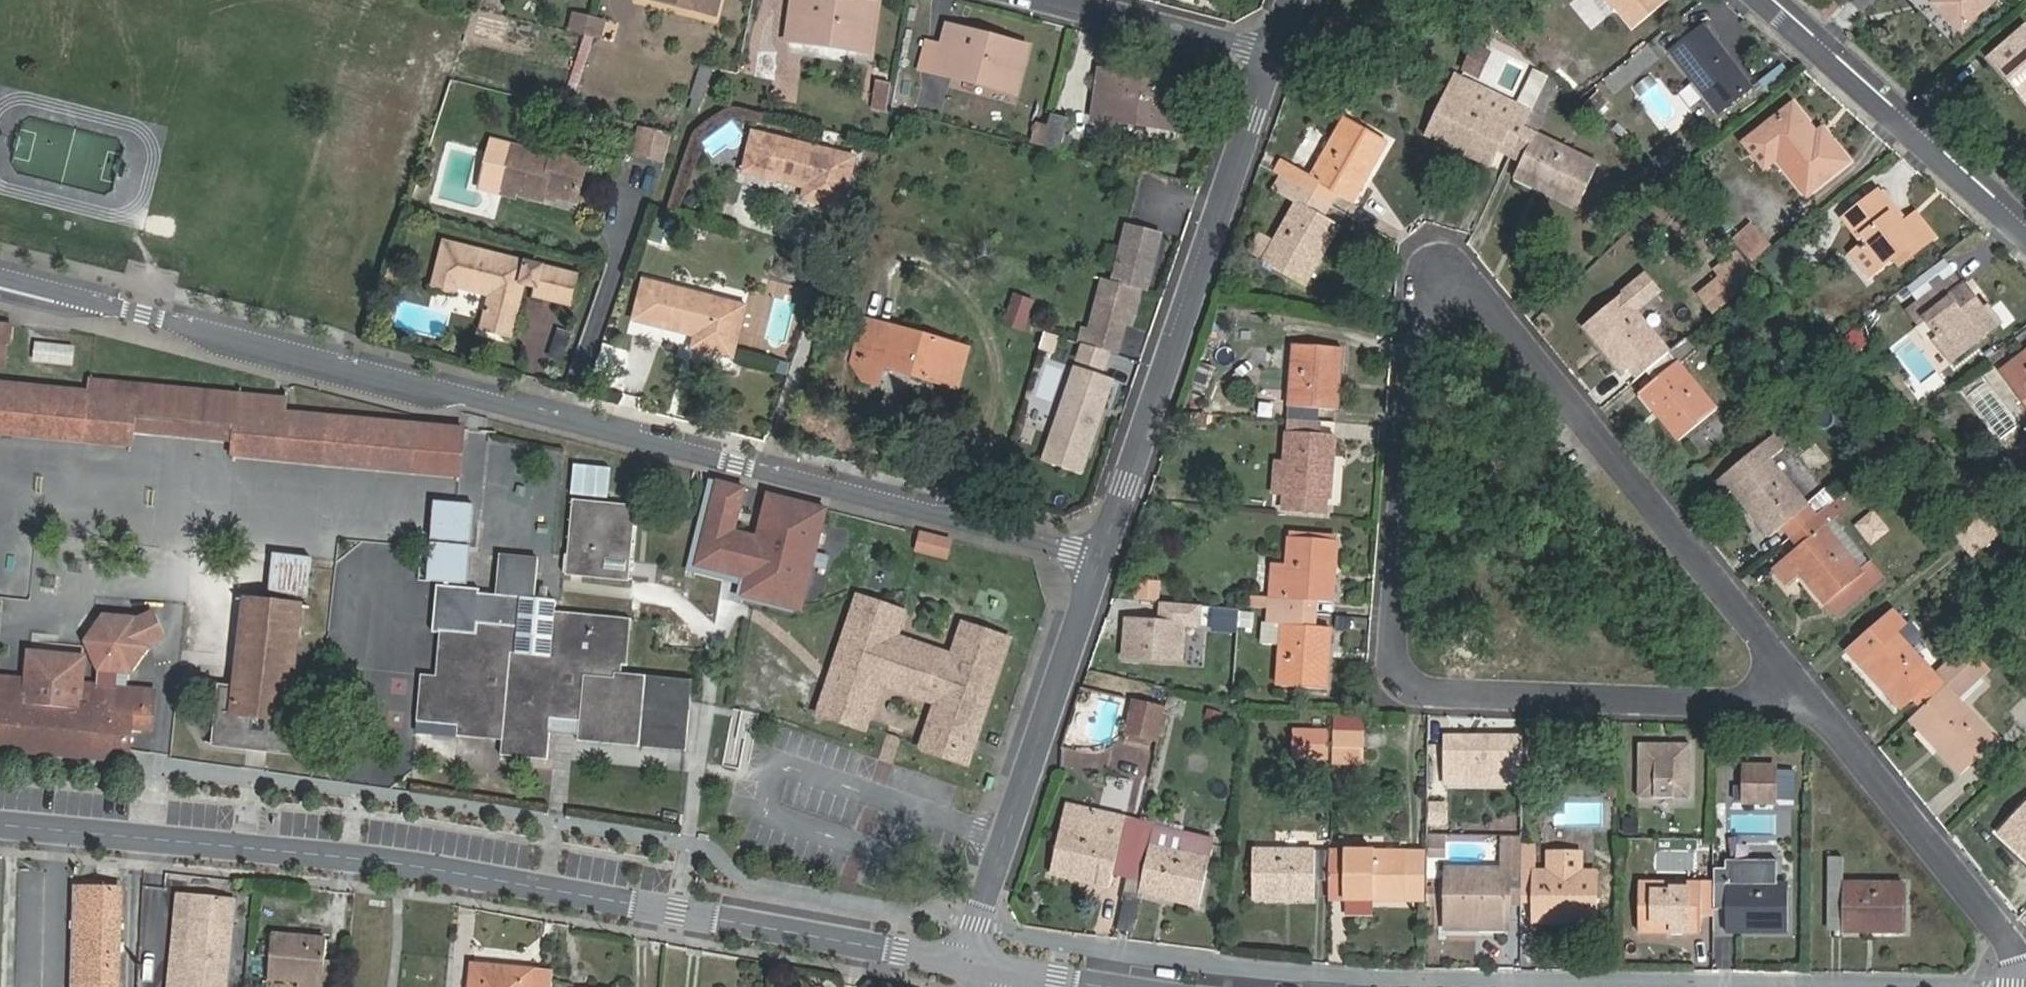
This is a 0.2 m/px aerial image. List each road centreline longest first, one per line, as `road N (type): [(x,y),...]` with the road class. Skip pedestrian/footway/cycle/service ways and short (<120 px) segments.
road 1 (residential): [(0,275),(1104,560)]
road 2 (residential): [(1834,713),(1473,286),(1439,274),(1419,288),(1393,660),(1417,690)]
road 3 (tertiary): [(0,826),(399,865),(963,964)]
road 4 (residential): [(1104,560),(1280,46)]
road 5 (residential): [(963,964),(1104,560)]
road 6 (residential): [(1417,690),(1834,713)]
road 7 (residential): [(1756,0),(2025,244)]
road 8 (residential): [(2013,986),(2005,939),(1834,713)]
road 9 (residential): [(1280,46),(1092,0)]

